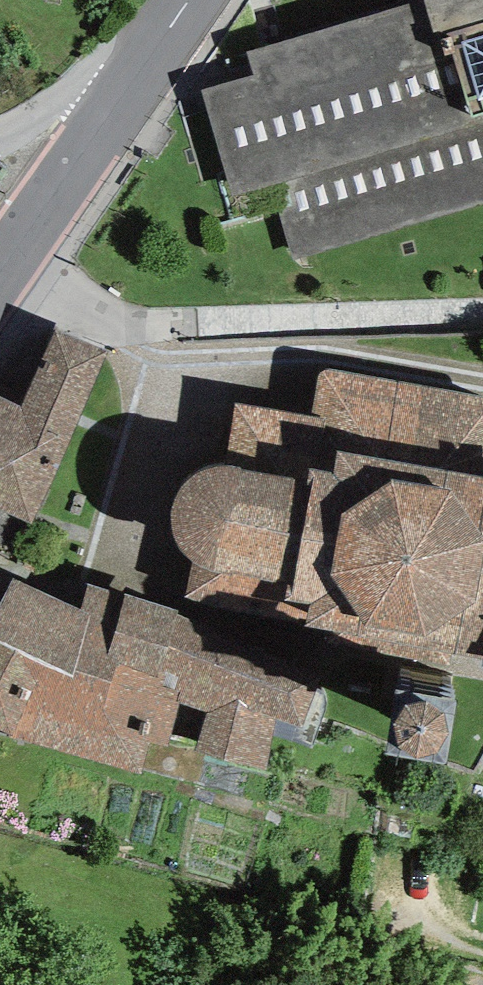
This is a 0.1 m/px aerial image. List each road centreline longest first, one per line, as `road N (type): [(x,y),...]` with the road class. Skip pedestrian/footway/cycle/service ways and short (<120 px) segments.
road 1 (residential): [(0,288),(131,91)]
road 2 (residential): [(131,91),(0,144)]

